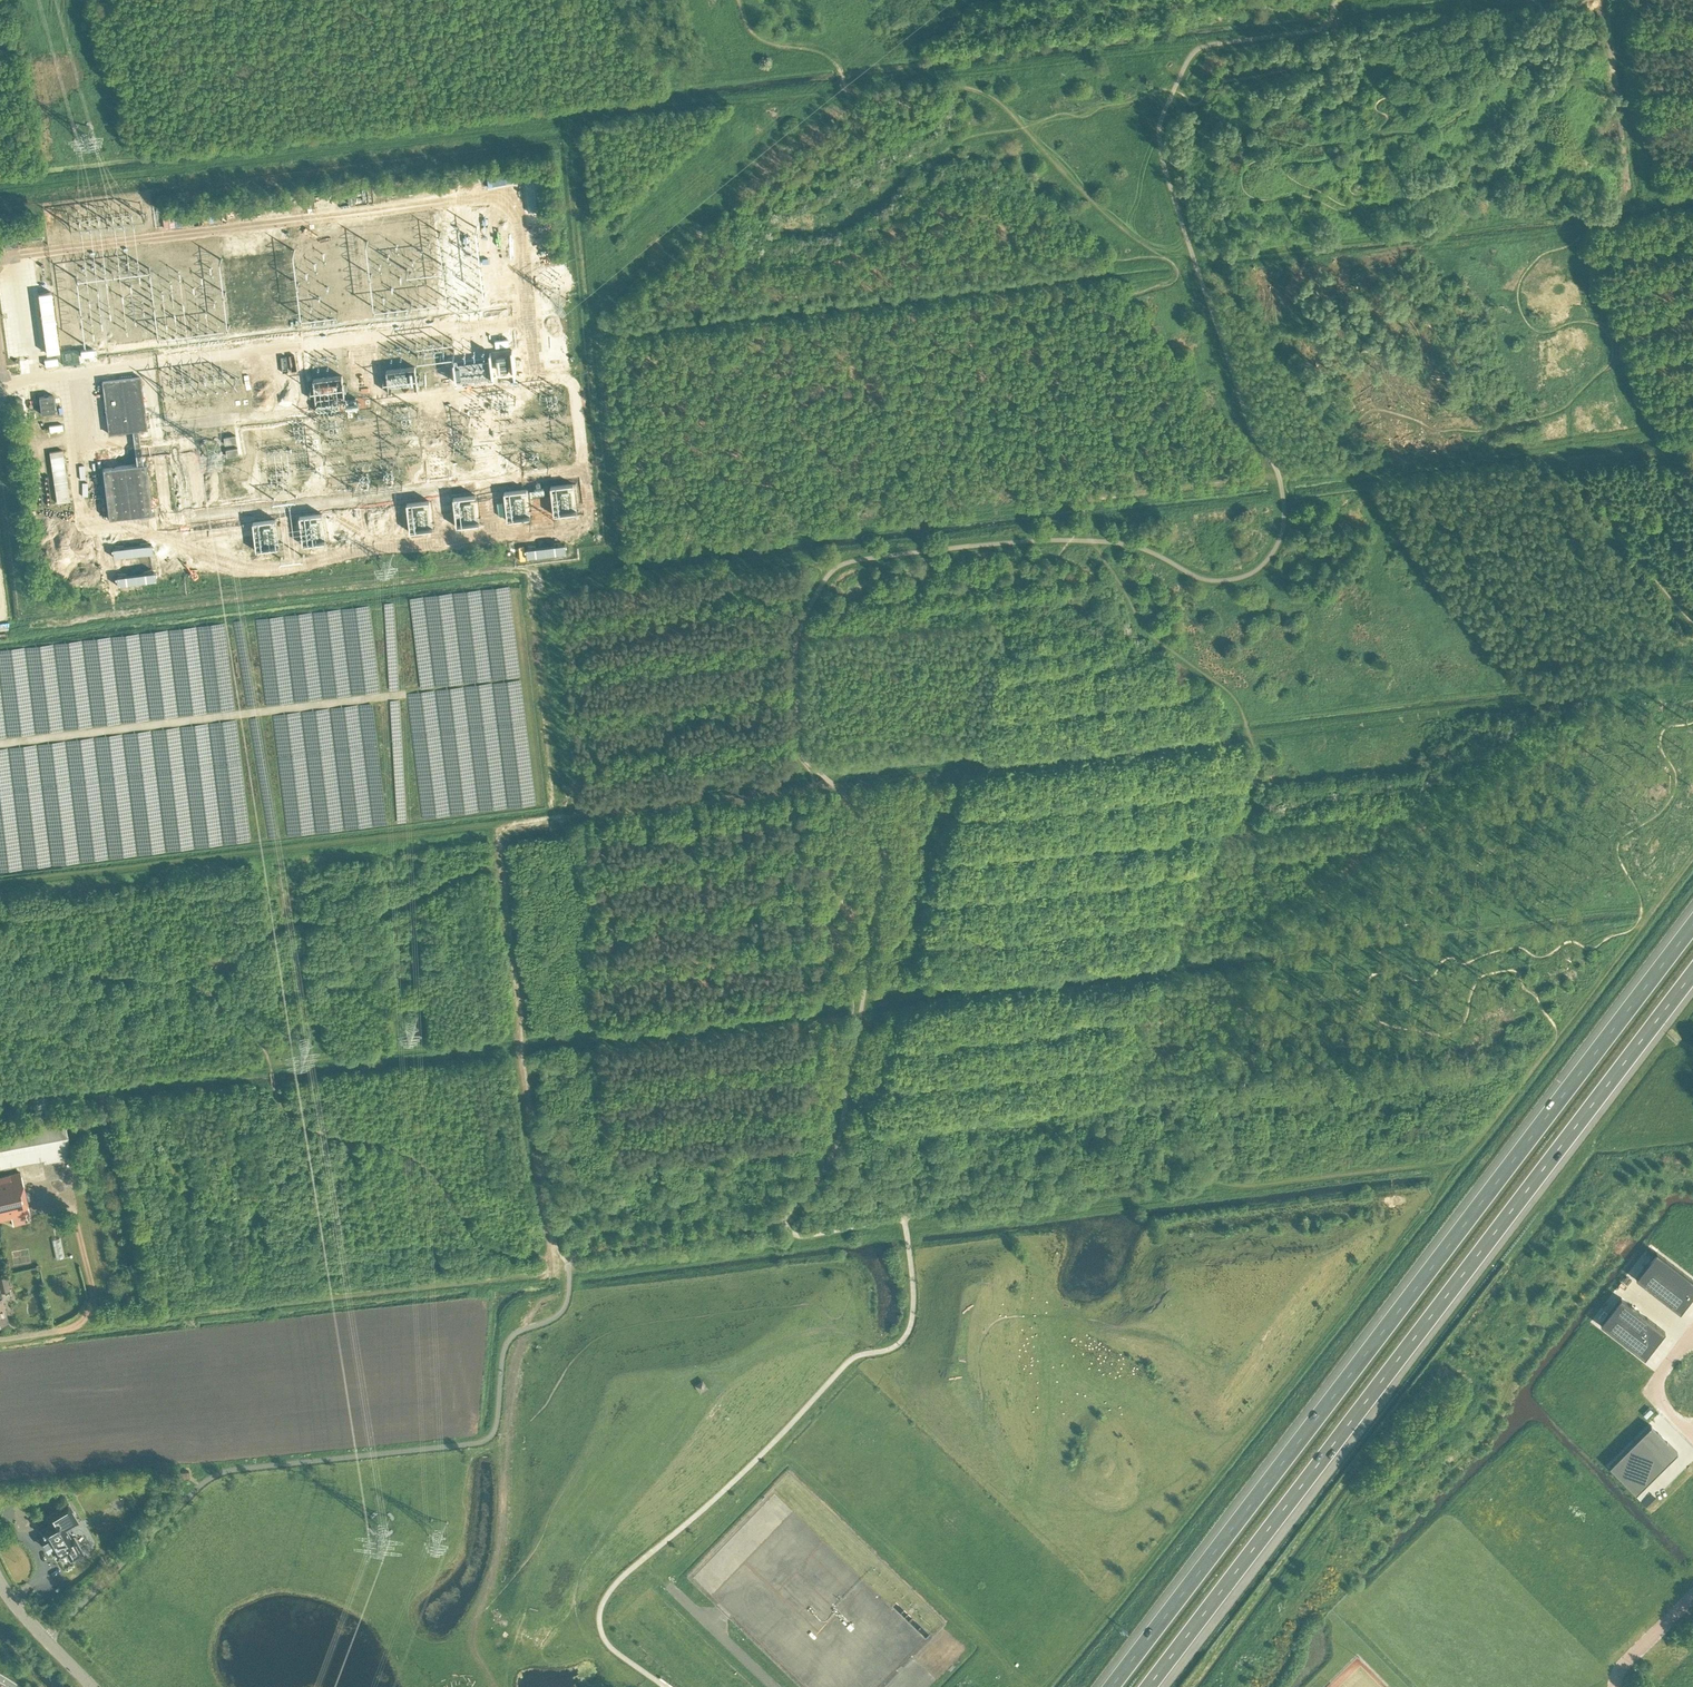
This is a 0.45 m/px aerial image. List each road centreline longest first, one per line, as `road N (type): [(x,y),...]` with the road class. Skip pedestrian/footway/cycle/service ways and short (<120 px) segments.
road 1 (track): [(542,1170),(499,844),(508,826),(1249,738)]
road 2 (motorway): [(1692,923),(1110,1686)]
road 3 (motorway): [(1149,1686),(1692,973)]
road 4 (track): [(1166,257),(1094,204),(989,94),(955,85),(854,92),(826,50),(753,33),(739,0)]
road 5 (track): [(1692,196),(1166,257)]
road 6 (track): [(82,1325),(521,1274),(563,1259)]
road 7 (track): [(402,694),(0,743)]
road 8 (track): [(1158,136),(1251,127),(1285,138),(1345,141),(1438,129),(1522,54)]
road 9 (track): [(904,1216),(865,1235),(568,1266)]
road 10 (track): [(1204,1175),(904,1216)]
road 11 (track): [(1459,1157),(1241,1185),(1204,1175)]
road 12 (track): [(1692,858),(1555,1039)]
road 13 (track): [(1261,476),(1263,463),(1244,434),(1204,314),(1178,275)]
road 14 (track): [(1192,52),(1034,88),(1010,113)]
road 15 (track): [(1555,1039),(1459,1157)]
road 16 (residential): [(0,1584),(94,1686)]
road 17 (unclassified): [(1692,1436),(1653,1397),(1654,1379),(1692,1341)]
road 18 (unclassified): [(1615,1686),(1617,1670),(1692,1595)]

